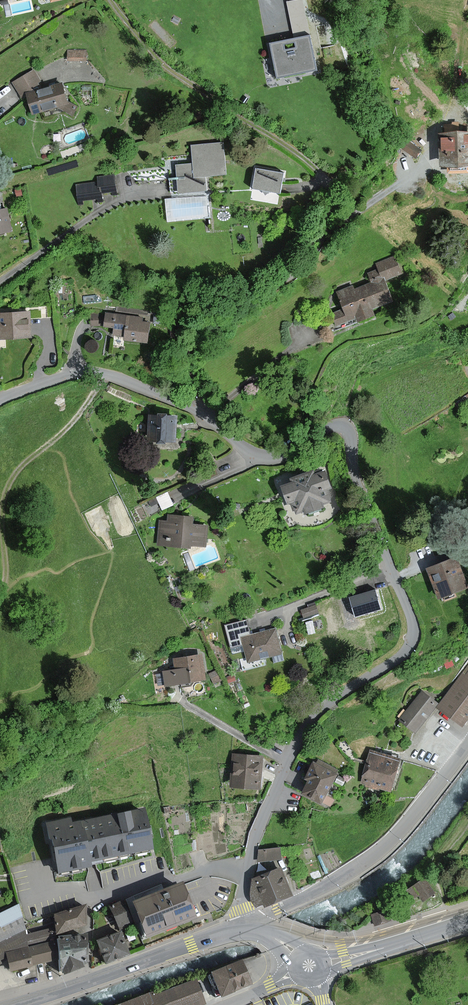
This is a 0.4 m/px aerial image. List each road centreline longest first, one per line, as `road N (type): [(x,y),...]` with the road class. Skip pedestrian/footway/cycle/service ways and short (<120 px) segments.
road 1 (residential): [(242,932),(255,837),(302,731),(328,702),(403,652),(413,626),(353,472),(347,428),(331,427),(301,452),(271,457),(245,450),(207,419)]
road 2 (residential): [(207,419),(210,407),(188,363),(192,344),(305,262),(326,226),(332,191),(303,157),(161,63),(110,0)]
road 3 (residential): [(246,931),(381,852),(467,745)]
road 4 (track): [(0,590),(8,490),(73,422),(104,374)]
road 5 (secondary): [(242,932),(21,1004)]
road 6 (residential): [(207,419),(94,372),(0,398)]

